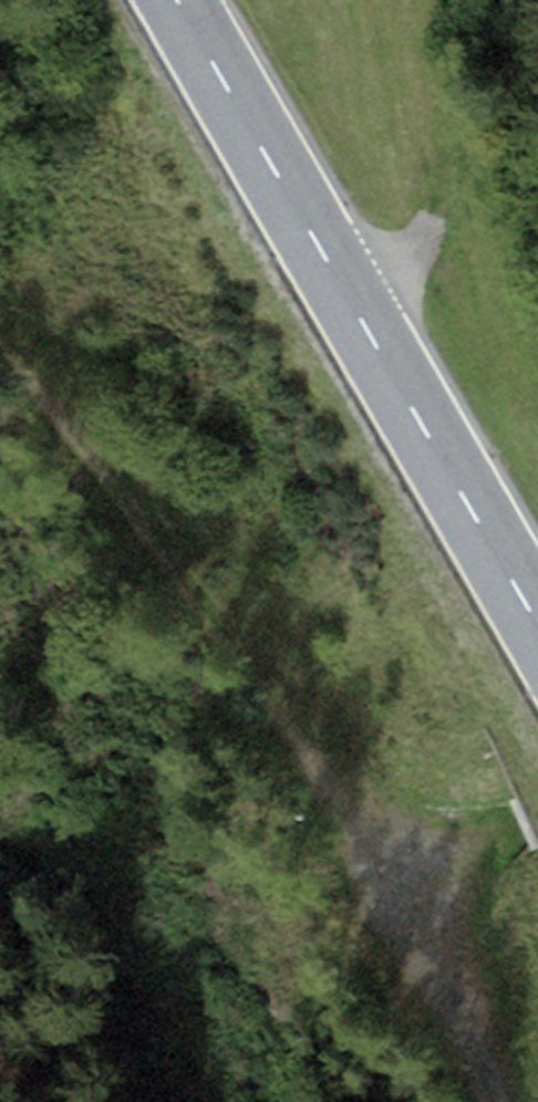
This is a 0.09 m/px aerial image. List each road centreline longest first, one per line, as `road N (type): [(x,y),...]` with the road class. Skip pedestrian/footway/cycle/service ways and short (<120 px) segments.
road 1 (primary): [(537,620),(178,0)]
road 2 (track): [(351,787),(491,1101)]
road 3 (track): [(537,184),(338,279)]

